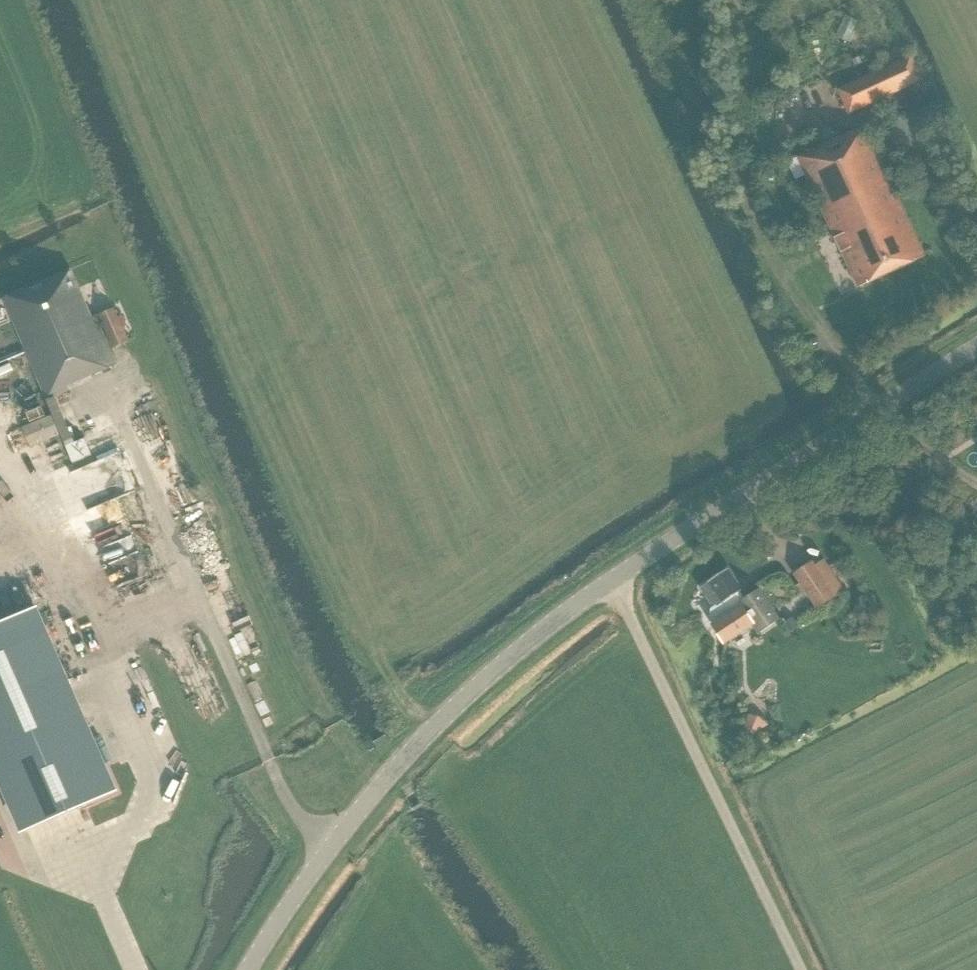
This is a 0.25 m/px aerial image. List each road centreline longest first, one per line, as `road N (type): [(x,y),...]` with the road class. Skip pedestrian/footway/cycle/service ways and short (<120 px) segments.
road 1 (tertiary): [(248,969),(406,755),(611,575),(976,344)]

